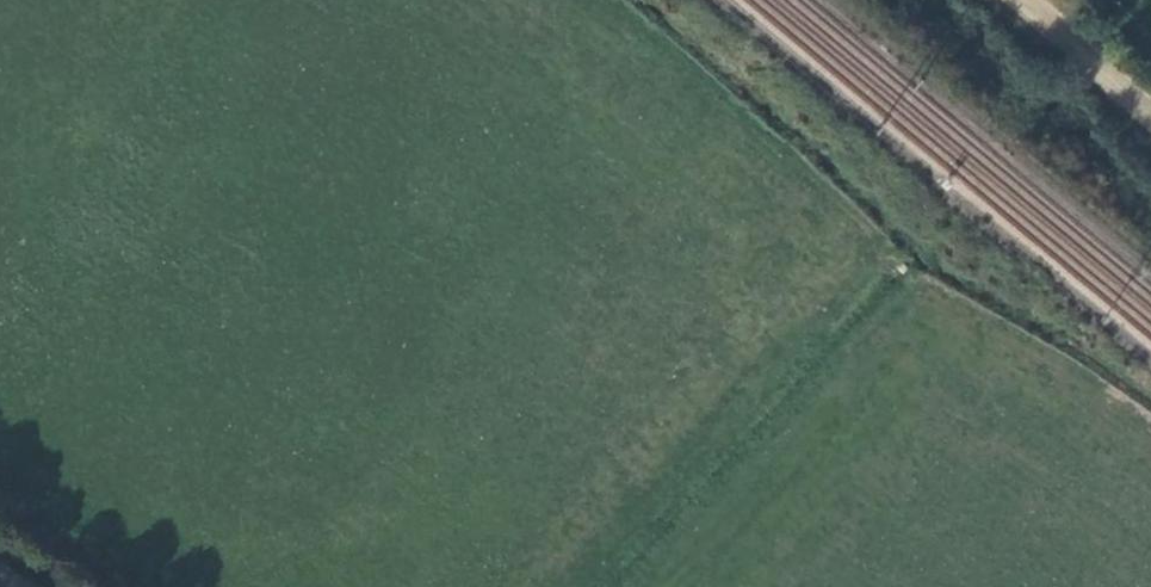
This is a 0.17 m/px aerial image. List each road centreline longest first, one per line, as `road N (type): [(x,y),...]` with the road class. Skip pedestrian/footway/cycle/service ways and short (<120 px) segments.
road 1 (unclassified): [(1026,0),(1150,115)]

